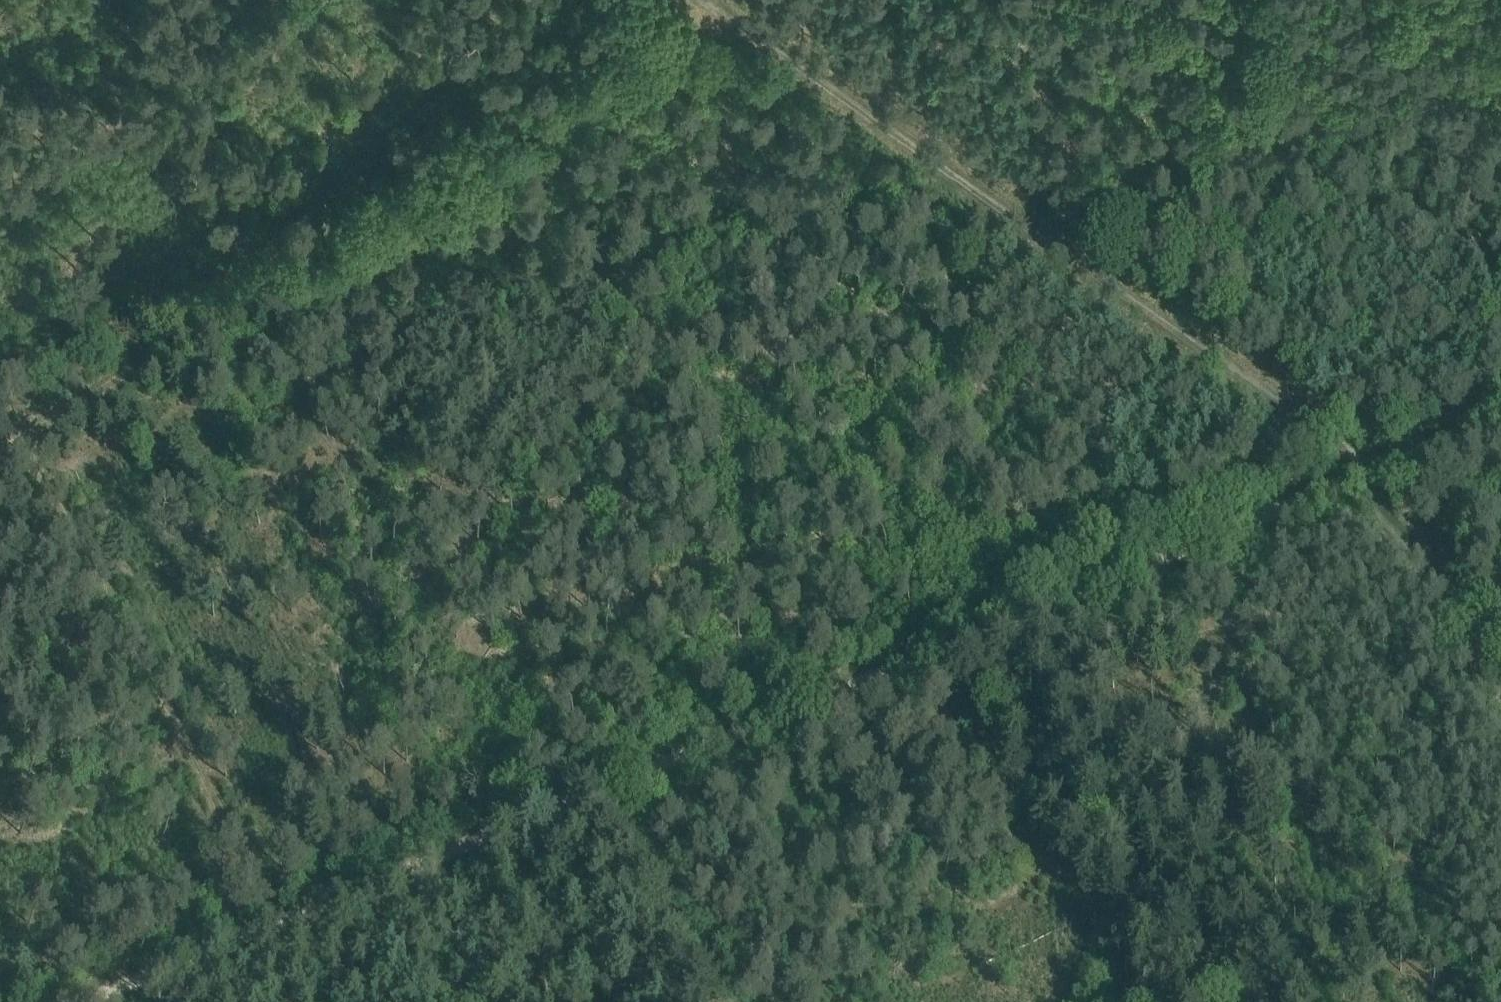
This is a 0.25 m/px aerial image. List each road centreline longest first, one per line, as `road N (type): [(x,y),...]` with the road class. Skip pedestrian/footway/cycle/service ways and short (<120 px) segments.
road 1 (track): [(75,1001),(1500,422)]
road 2 (track): [(0,456),(568,108),(709,0)]
road 3 (track): [(292,914),(47,427),(0,369)]
road 4 (track): [(1500,680),(1353,449),(1101,262)]
road 5 (track): [(725,0),(1101,262)]
road 6 (track): [(596,791),(726,1001)]

